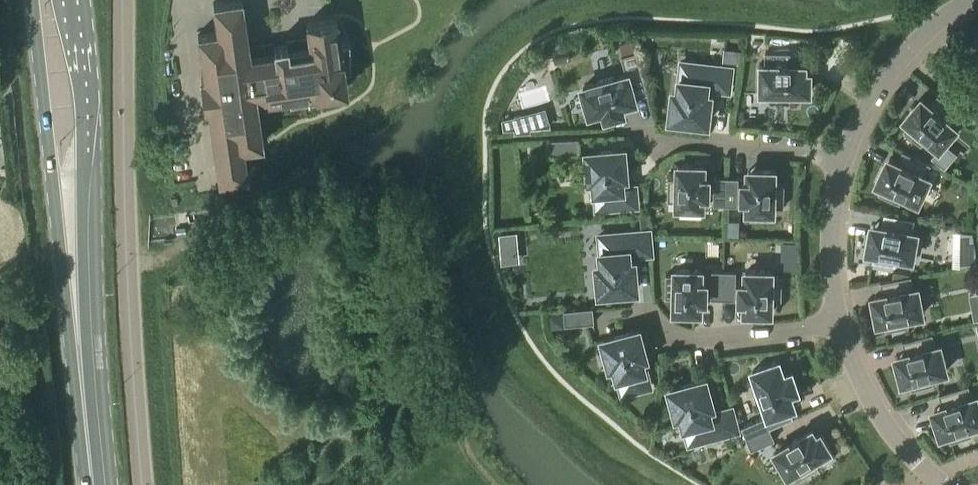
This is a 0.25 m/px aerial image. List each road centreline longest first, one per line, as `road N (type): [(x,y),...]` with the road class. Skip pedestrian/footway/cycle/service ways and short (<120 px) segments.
road 1 (unclassified): [(141,484),(123,0)]
road 2 (primary): [(33,0),(83,399)]
road 3 (primary): [(83,399),(84,105),(72,0)]
road 4 (residential): [(843,161),(886,82),(977,0)]
road 5 (track): [(0,337),(29,318),(48,484)]
road 6 (residential): [(838,327),(686,341),(664,333),(652,317)]
road 7 (residential): [(947,484),(898,441),(838,327)]
road 8 (residential): [(843,161),(757,145),(652,140)]
road 9 (residential): [(838,327),(833,241),(843,161)]

